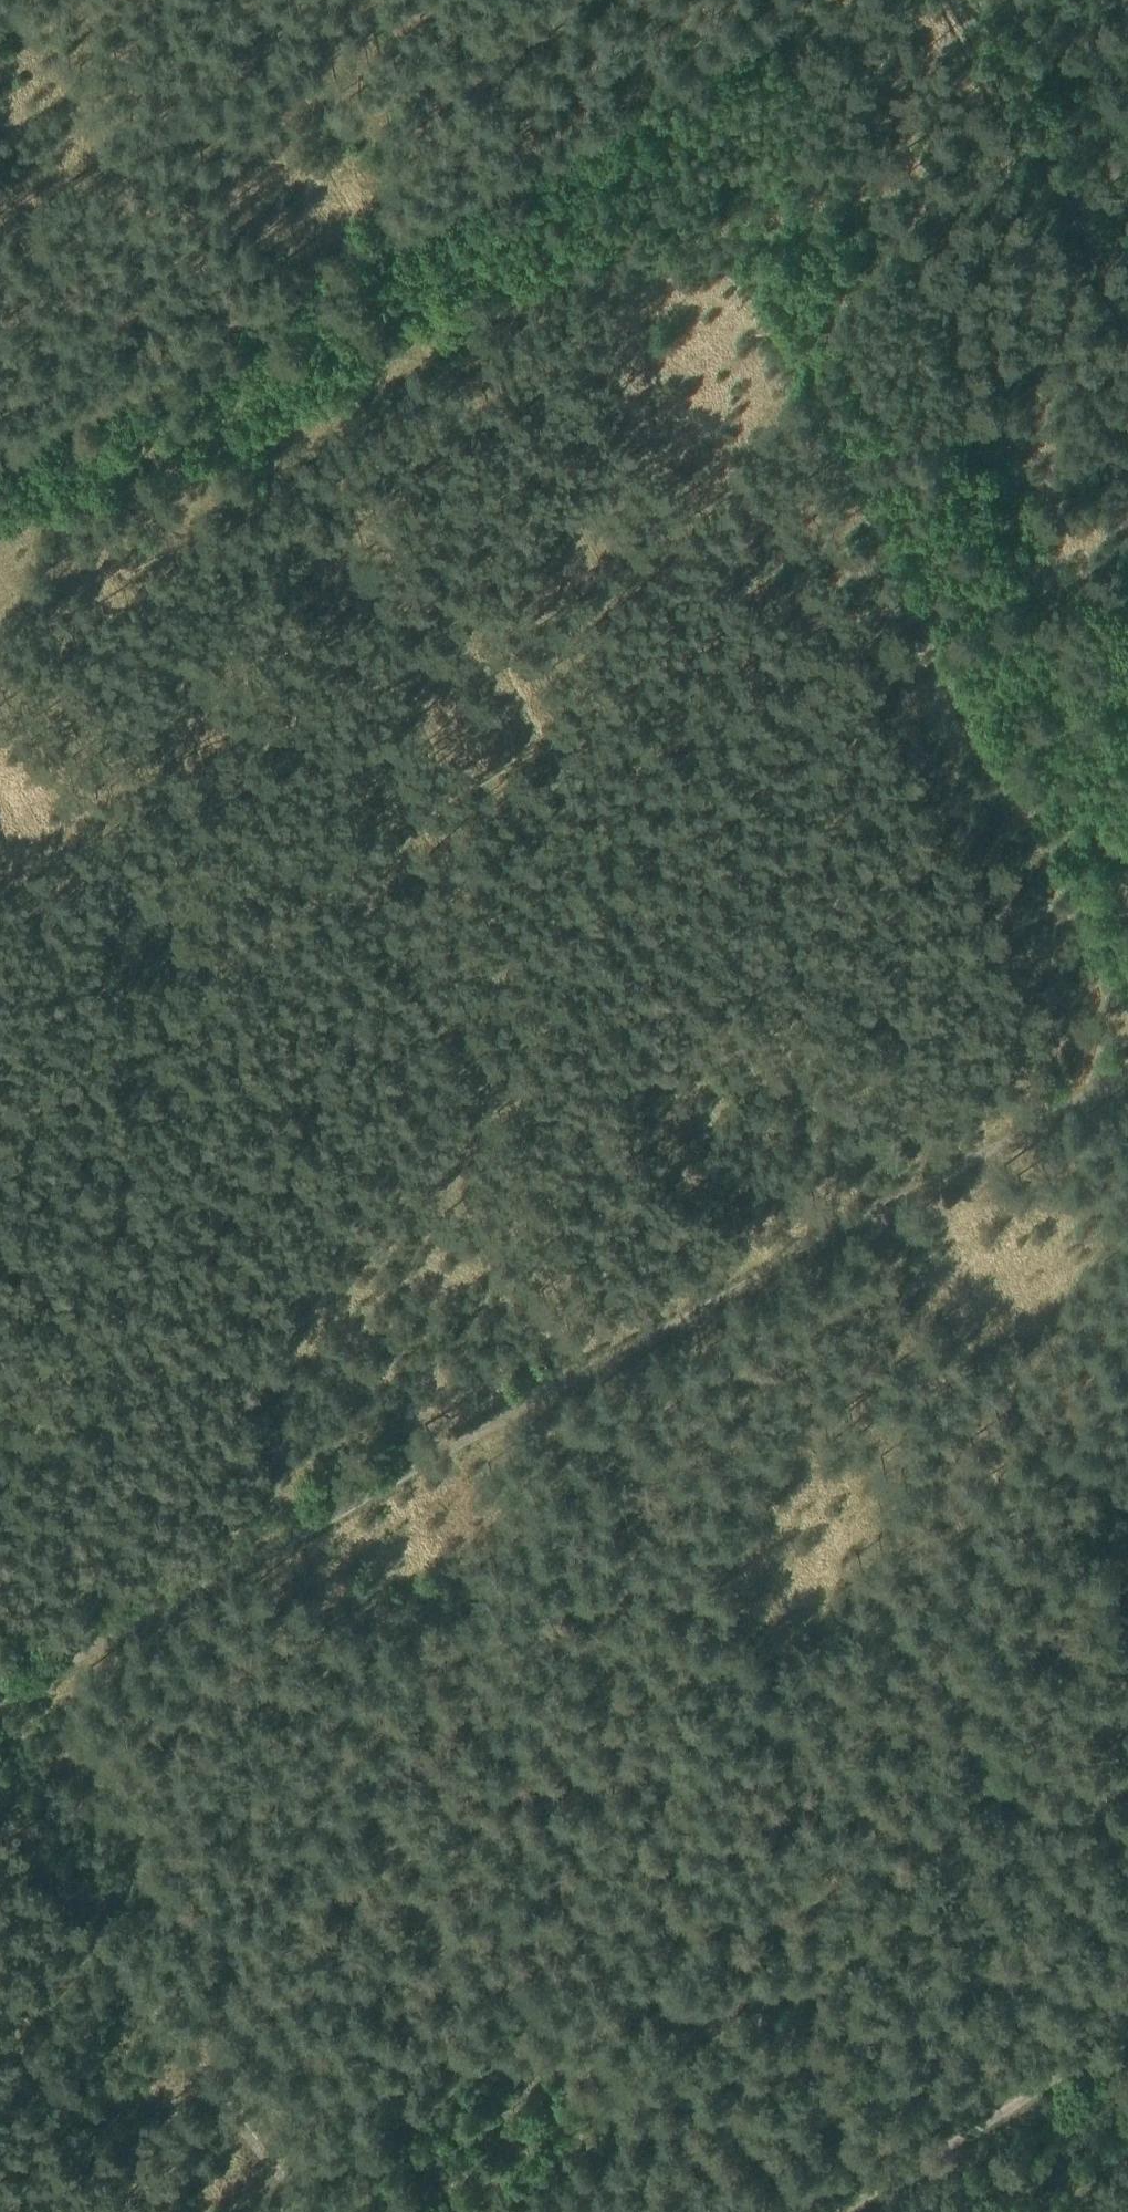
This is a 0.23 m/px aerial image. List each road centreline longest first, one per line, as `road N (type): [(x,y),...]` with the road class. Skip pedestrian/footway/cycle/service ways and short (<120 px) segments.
road 1 (track): [(0,1127),(618,706),(703,666),(781,640),(909,615),(1127,605)]
road 2 (track): [(0,1699),(802,1255)]
road 3 (track): [(0,1818),(301,2211)]
road 4 (track): [(802,1255),(1127,1070)]
road 5 (track): [(844,2211),(1127,2035)]

